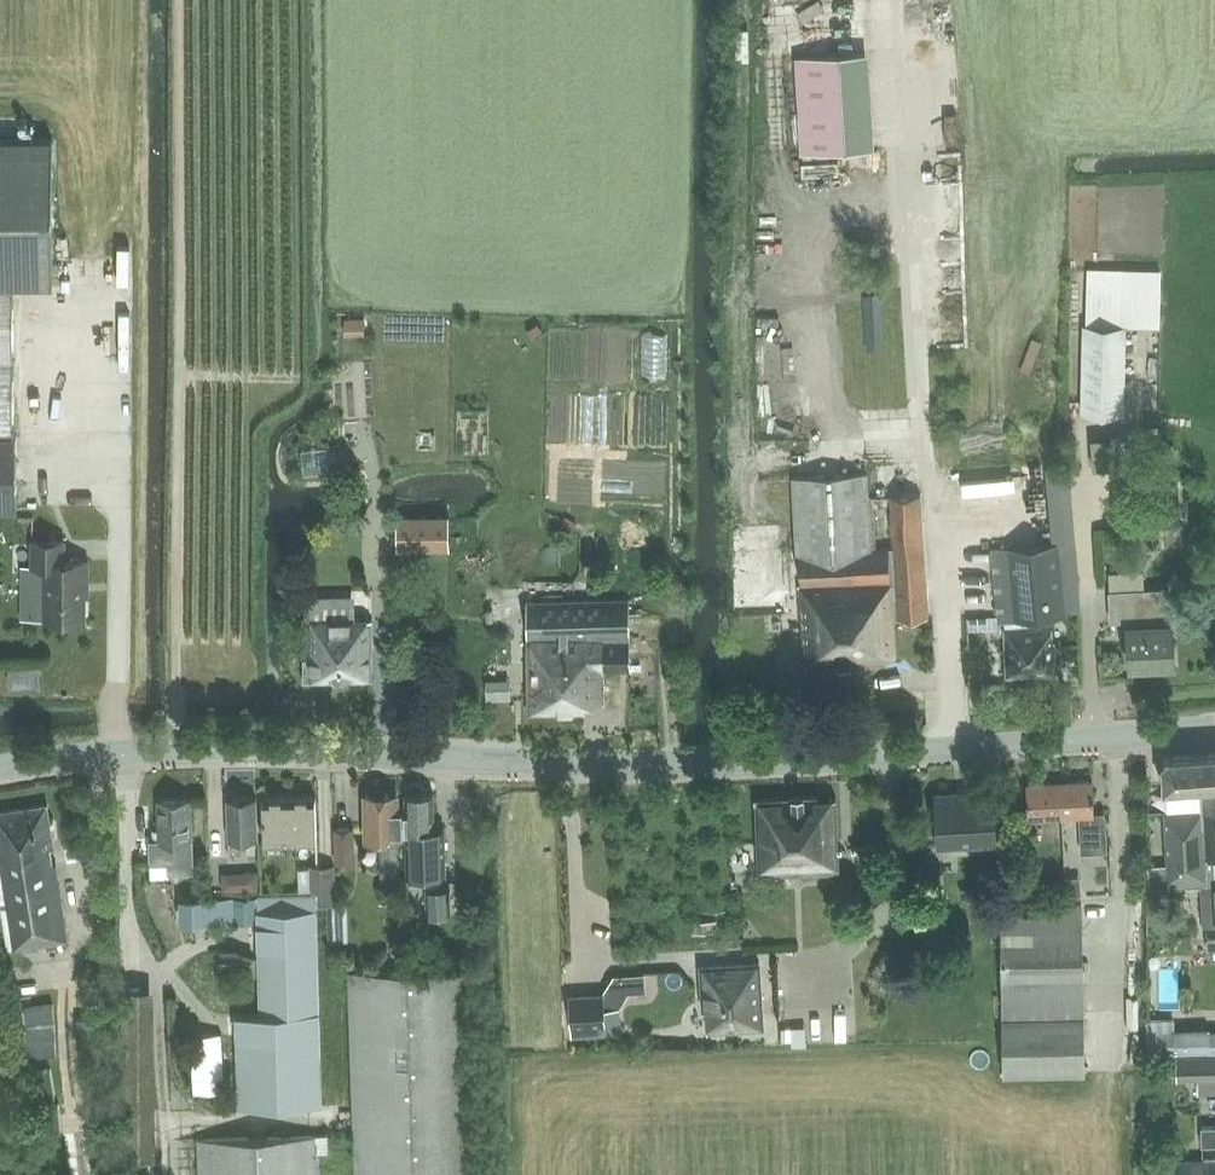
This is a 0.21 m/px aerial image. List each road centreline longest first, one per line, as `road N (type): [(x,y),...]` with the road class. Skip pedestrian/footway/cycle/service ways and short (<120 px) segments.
road 1 (tertiary): [(0,772),(171,750),(713,763),(1214,727)]

